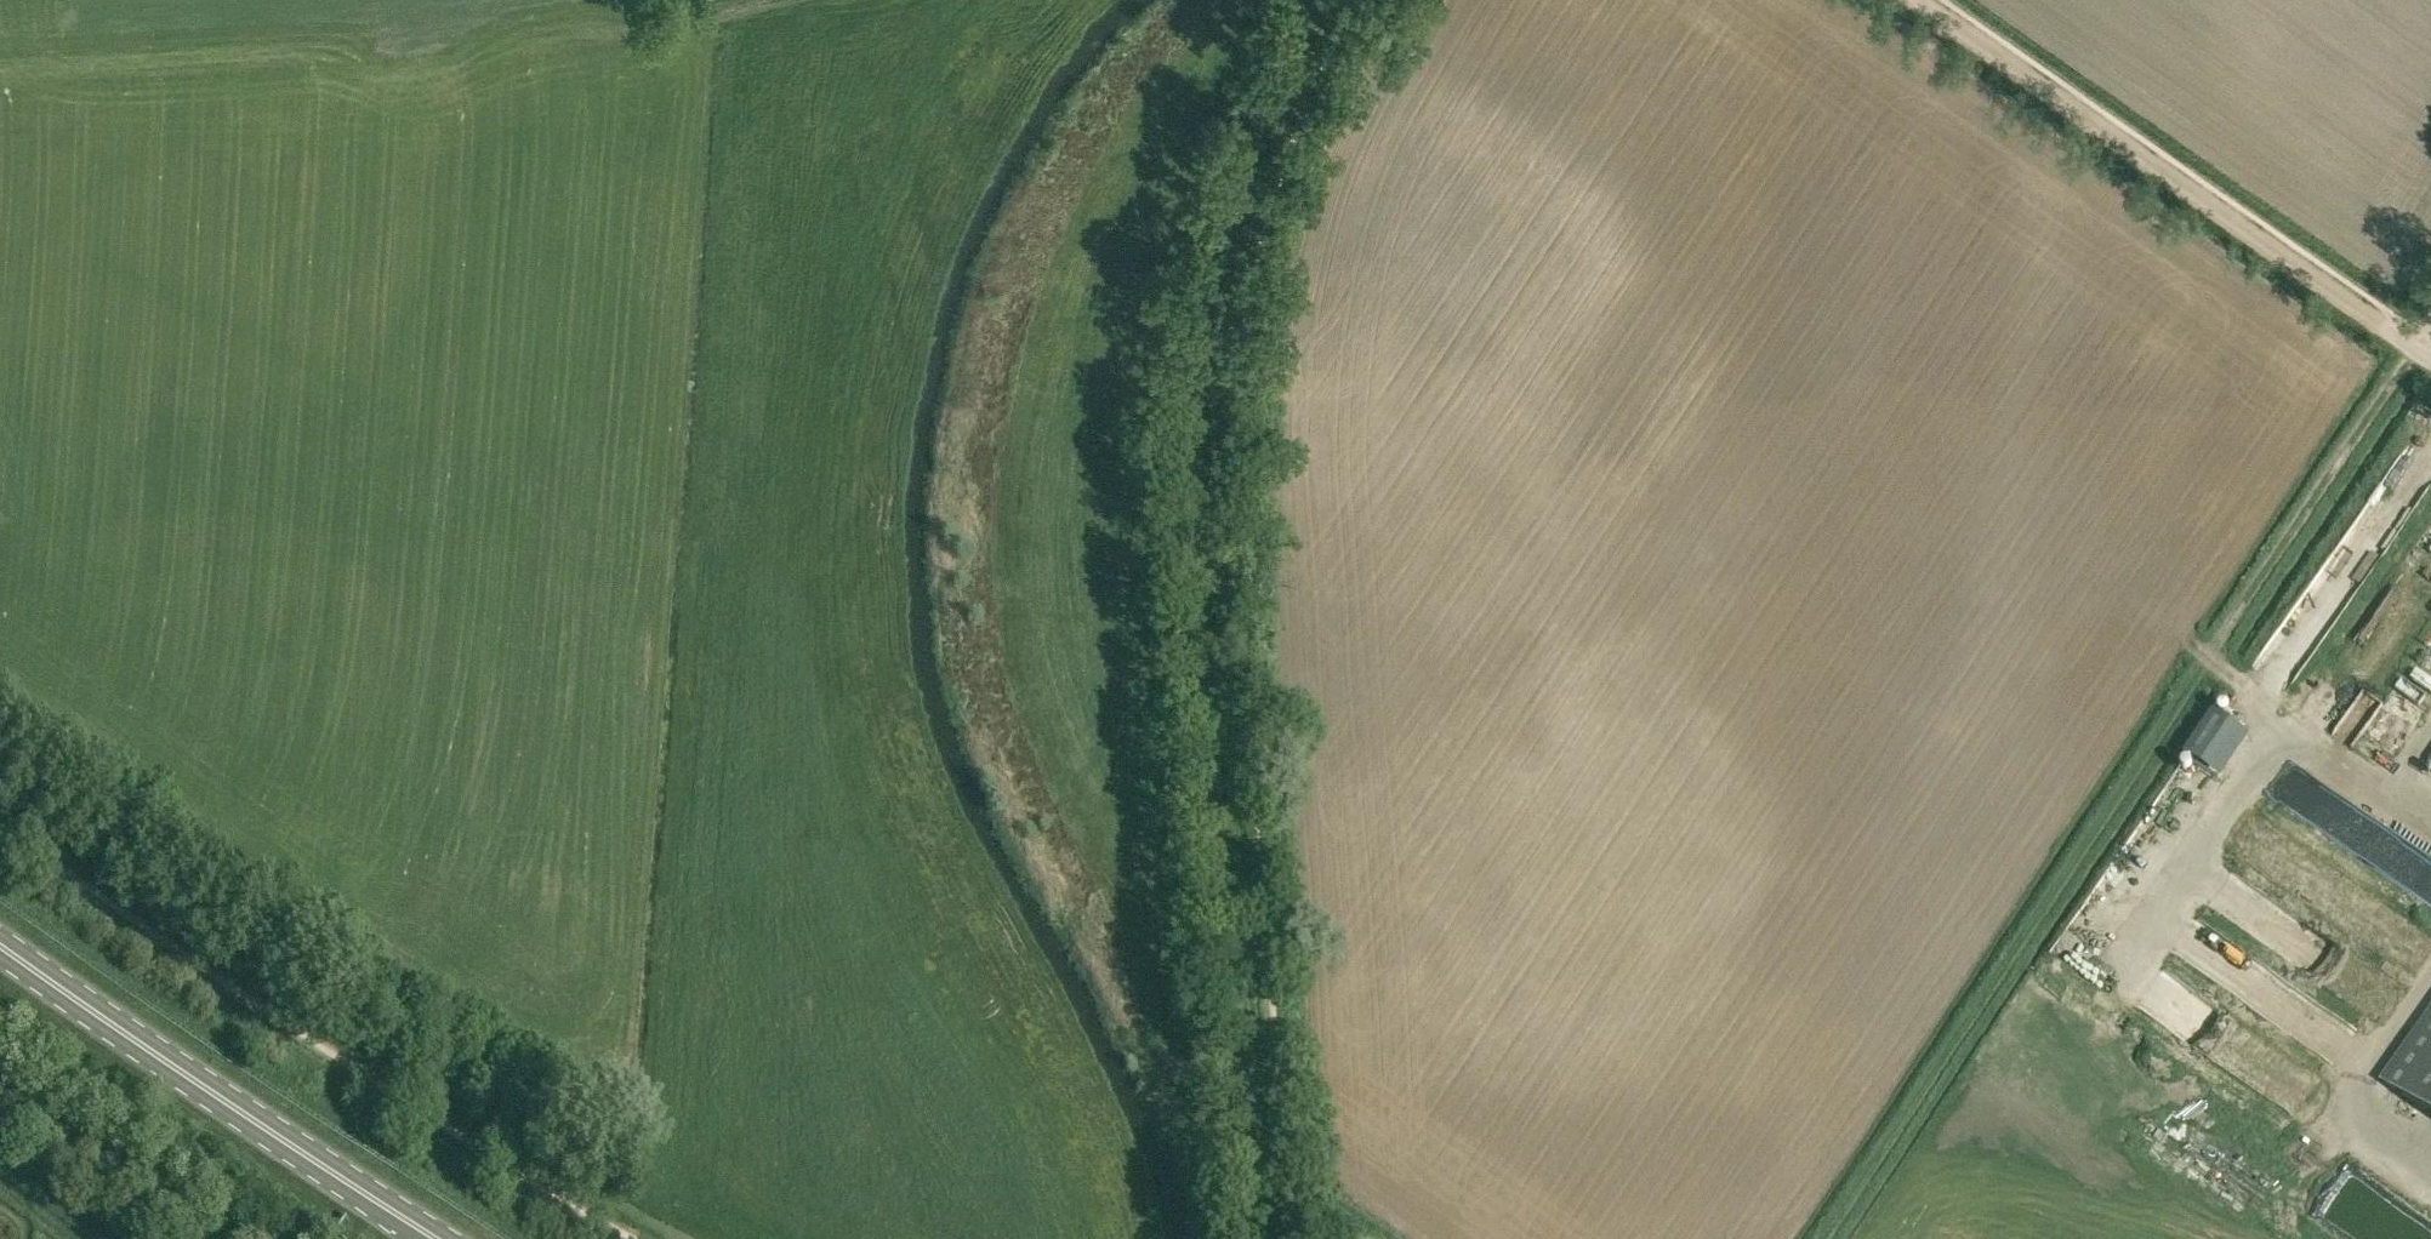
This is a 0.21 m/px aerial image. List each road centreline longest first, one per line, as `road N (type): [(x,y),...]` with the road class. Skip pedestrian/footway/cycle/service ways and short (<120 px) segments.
road 1 (track): [(1822,1238),(2414,345)]
road 2 (track): [(2414,345),(1922,0)]
road 3 (primary): [(439,1238),(0,943)]

